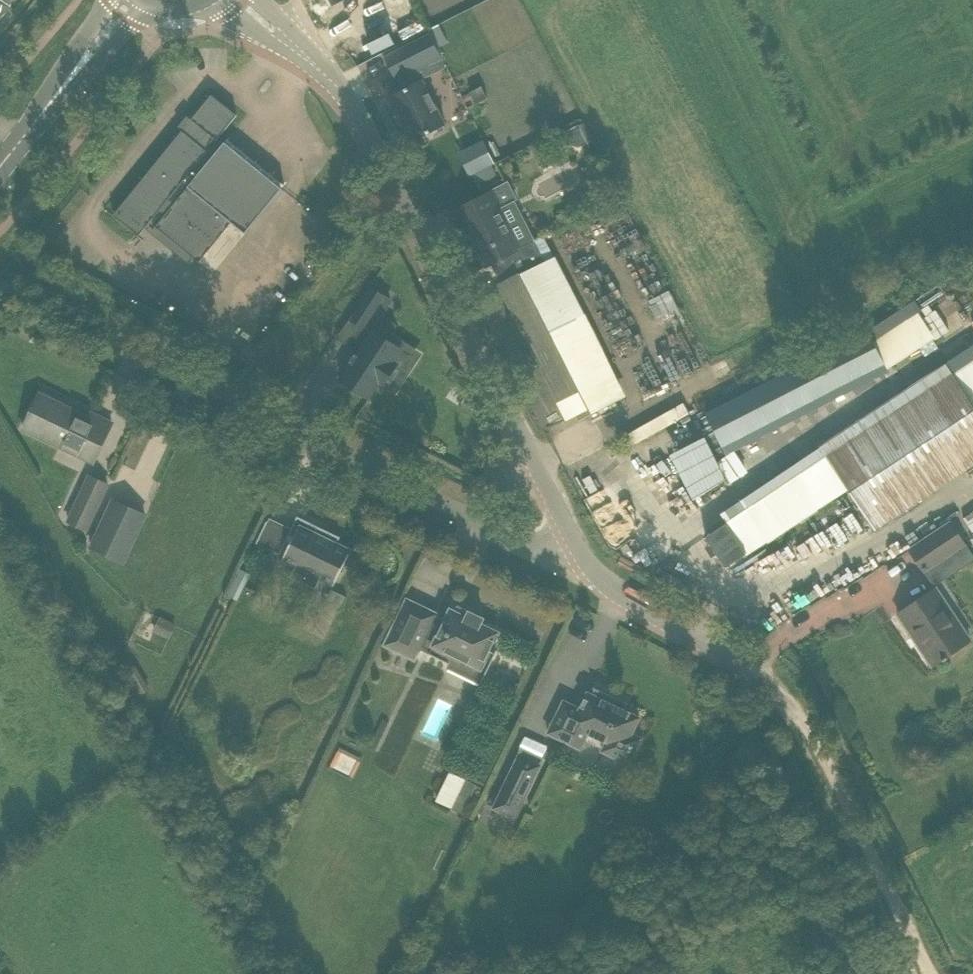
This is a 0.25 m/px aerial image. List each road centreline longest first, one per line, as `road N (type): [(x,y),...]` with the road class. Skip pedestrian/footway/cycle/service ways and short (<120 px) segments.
road 1 (unclassified): [(573,545),(355,109),(285,42)]
road 2 (unclassified): [(573,545),(537,547),(119,340)]
road 3 (track): [(924,973),(807,728),(779,689)]
road 4 (unclassified): [(779,689),(627,597),(573,545)]
road 5 (tertiary): [(0,166),(76,67)]

